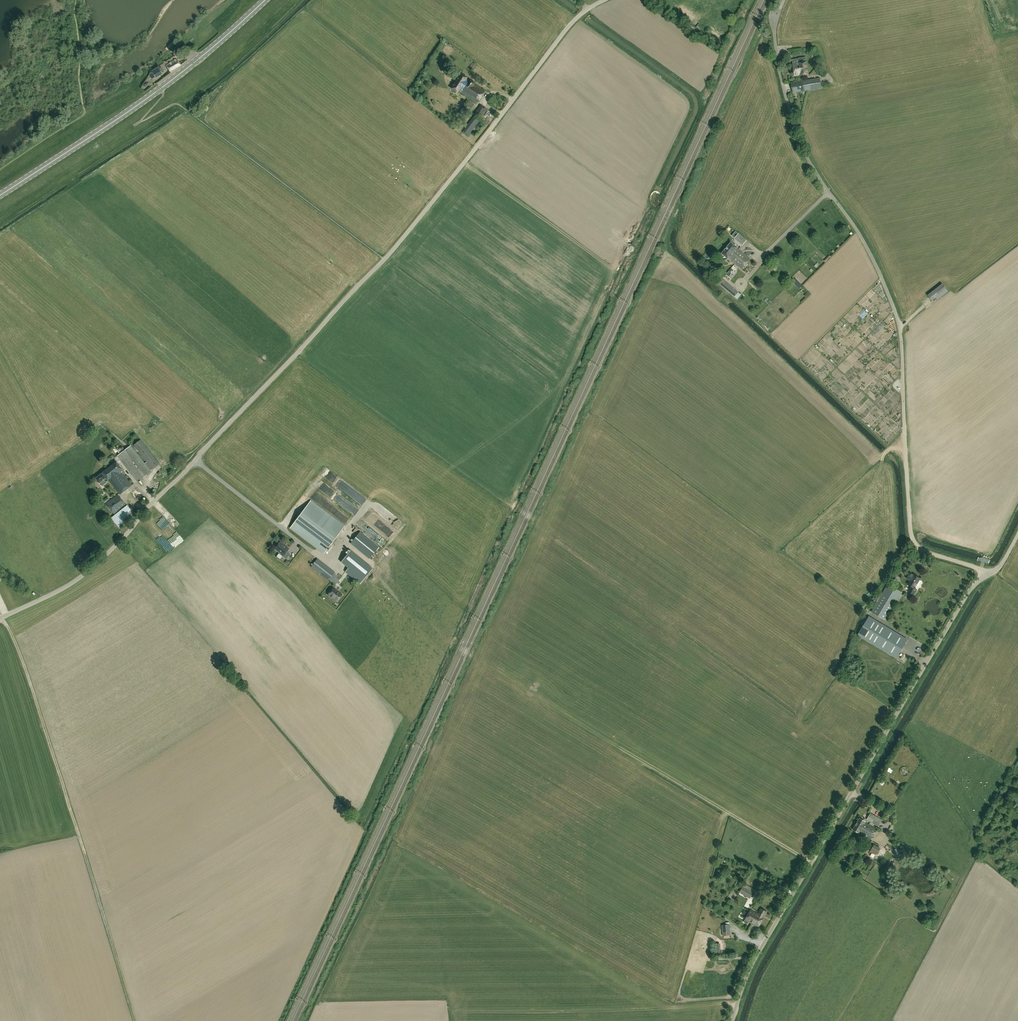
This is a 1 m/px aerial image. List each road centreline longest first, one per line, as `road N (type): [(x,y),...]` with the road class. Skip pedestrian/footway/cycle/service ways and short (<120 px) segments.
road 1 (unclassified): [(0,618),(102,559),(384,259),(576,18),(604,0)]
road 2 (unclassified): [(989,574),(913,540),(898,320),(863,240),(797,133),(775,48),(779,11)]
road 3 (unclassified): [(731,1020),(748,973),(970,589),(989,574)]
road 4 (track): [(0,619),(40,713),(135,1020)]
road 5 (primary): [(0,196),(161,88),(265,0)]

